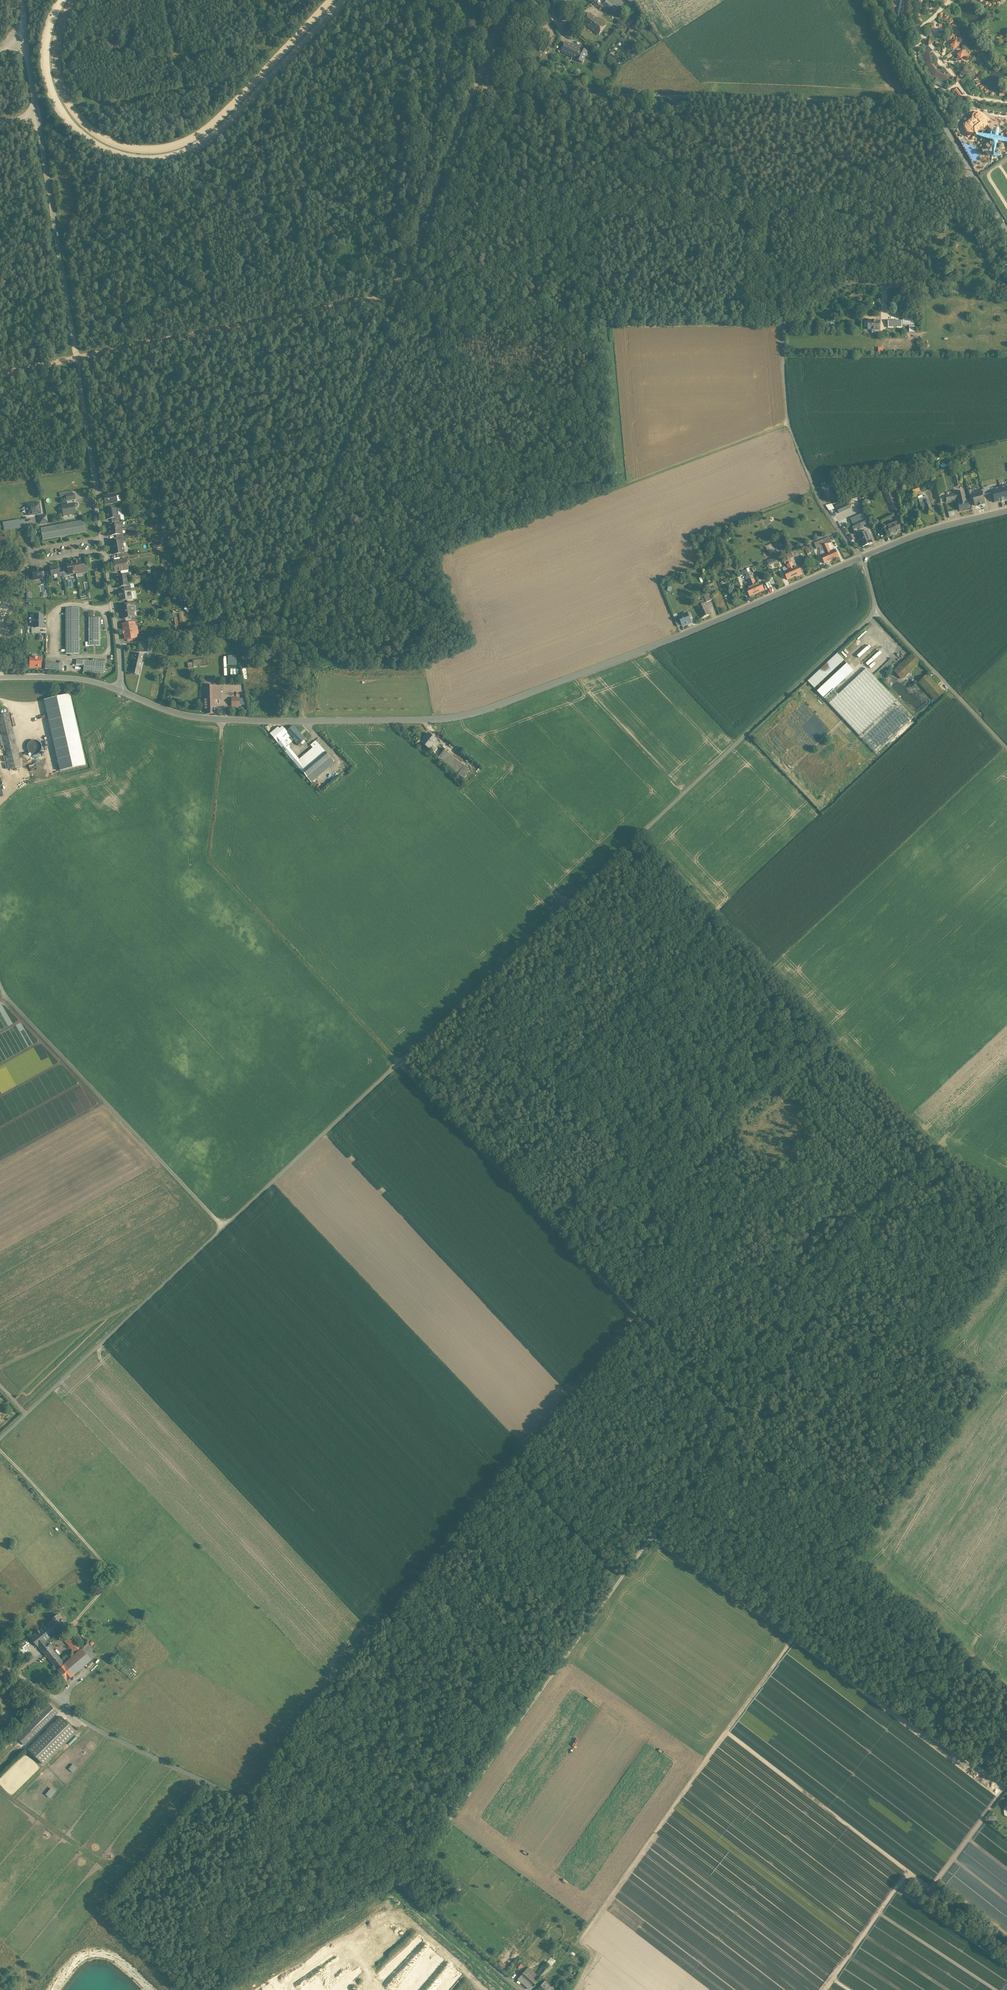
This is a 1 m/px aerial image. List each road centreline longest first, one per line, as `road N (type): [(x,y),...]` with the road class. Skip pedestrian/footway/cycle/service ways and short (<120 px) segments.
road 1 (unclassified): [(389,1875),(585,1642),(741,1419),(392,1069)]
road 2 (unclassified): [(122,692),(209,720),(458,717),(863,558)]
road 3 (unclassified): [(876,610),(392,1069)]
road 4 (track): [(486,87),(392,327),(782,325)]
road 5 (unclassified): [(37,114),(122,692)]
road 6 (track): [(427,0),(371,30),(359,60),(303,75),(200,187),(195,203),(212,292),(202,313),(73,337)]
road 7 (unclassified): [(392,1069),(0,1438)]
road 8 (unclassified): [(960,187),(912,103),(486,87)]
road 9 (track): [(641,836),(706,894),(877,1101),(1006,1174)]
road 10 (unclassified): [(1006,297),(849,283),(782,325),(788,422),(814,489),(863,558)]
road 11 (track): [(392,327),(279,613),(119,645)]
road 12 (track): [(530,88),(481,240),(462,366),(420,449),(405,463),(336,460)]
road 13 (unclassified): [(0,1664),(85,1722),(389,1875)]
road 14 (track): [(659,1542),(1006,1787)]
road 15 (track): [(0,984),(222,1229)]
road 16 (track): [(213,863),(400,1062)]
road 17 (track): [(595,325),(607,216),(619,203),(713,218),(758,207)]
road 18 (track): [(72,1629),(107,1587),(106,1566),(0,1447)]
road 19 (unclassified): [(876,610),(1006,748)]
road 20 (unclassified): [(389,1875),(518,1989)]
road 21 (track): [(279,613),(439,575)]
road 22 (unclassified): [(863,558),(1006,512)]
road 23 (track): [(481,240),(548,267),(601,266)]
road 24 (unclassified): [(0,677),(75,679),(122,692)]

